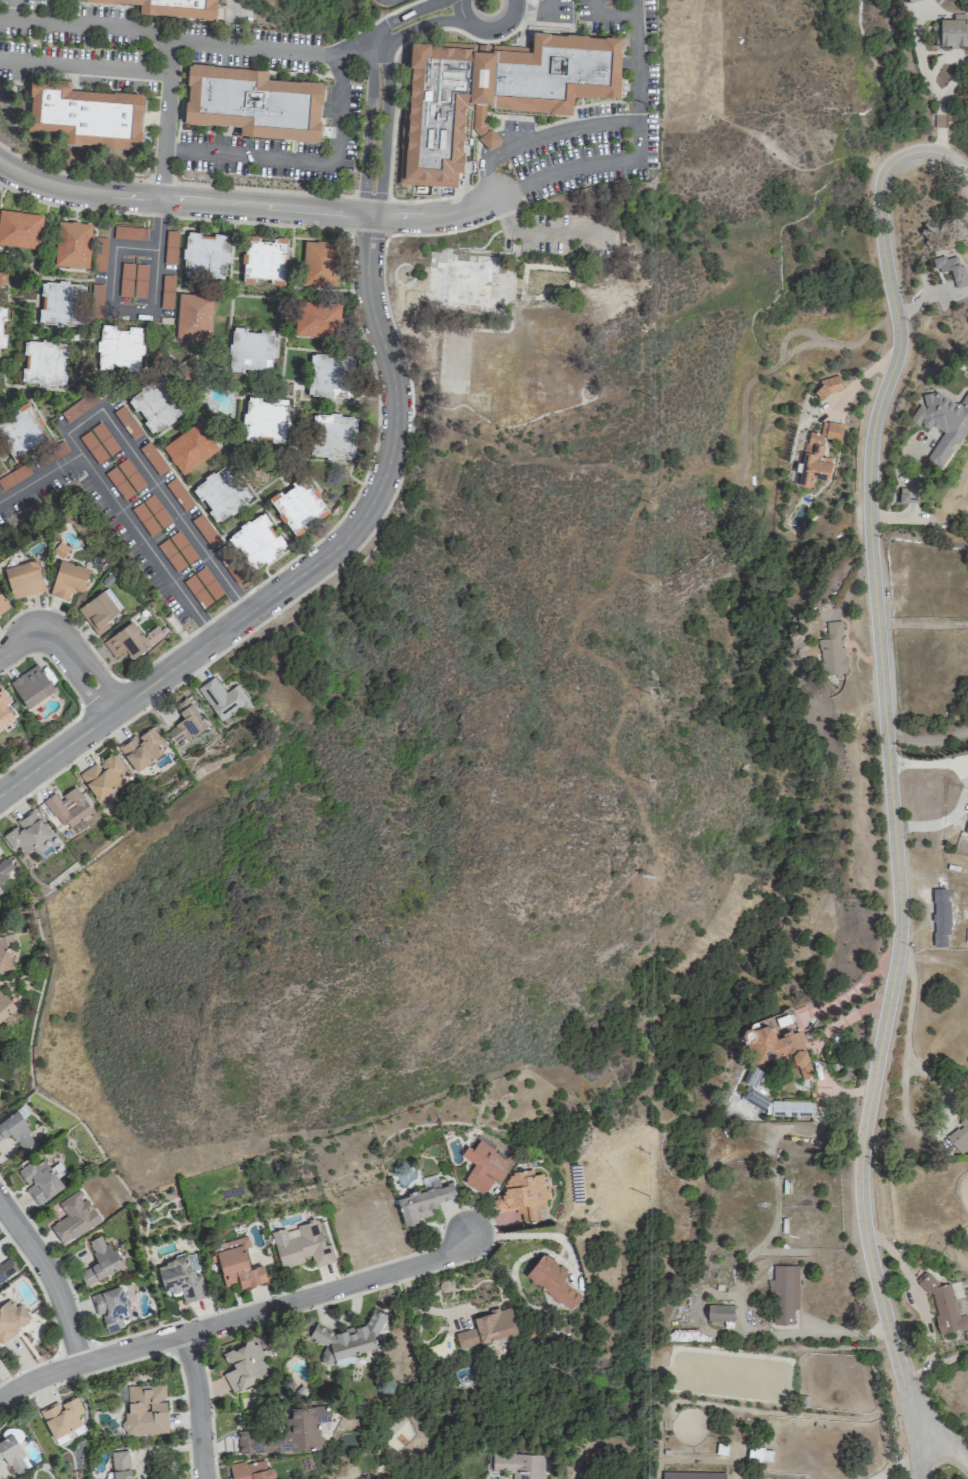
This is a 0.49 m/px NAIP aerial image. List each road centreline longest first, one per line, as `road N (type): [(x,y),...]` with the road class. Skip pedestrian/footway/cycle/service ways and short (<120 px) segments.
road 1 (residential): [(941,155),(900,157),(881,178),(879,228),(899,329),(869,442),(867,497),(900,928),(861,1197),(919,1478)]
road 2 (residential): [(368,214),(368,300),(395,415),(390,456),(364,512),(328,553),(0,793)]
road 3 (residential): [(212,638),(66,434),(102,408),(247,612)]
road 4 (residential): [(472,1237),(433,1262),(77,1364),(0,1397)]
road 5 (residential): [(368,214),(80,192),(0,165)]
road 6 (residential): [(160,198),(157,251),(152,314),(108,310),(115,247),(157,251)]
road 7 (residential): [(0,1201),(61,1298),(77,1364)]
road 8 (residential): [(368,214),(377,197),(388,81),(371,42)]
road 9 (residential): [(371,42),(362,196),(368,214)]
road 10 (residential): [(112,711),(49,635),(23,637),(0,654)]
road 11 (residential): [(191,1335),(209,1478)]

